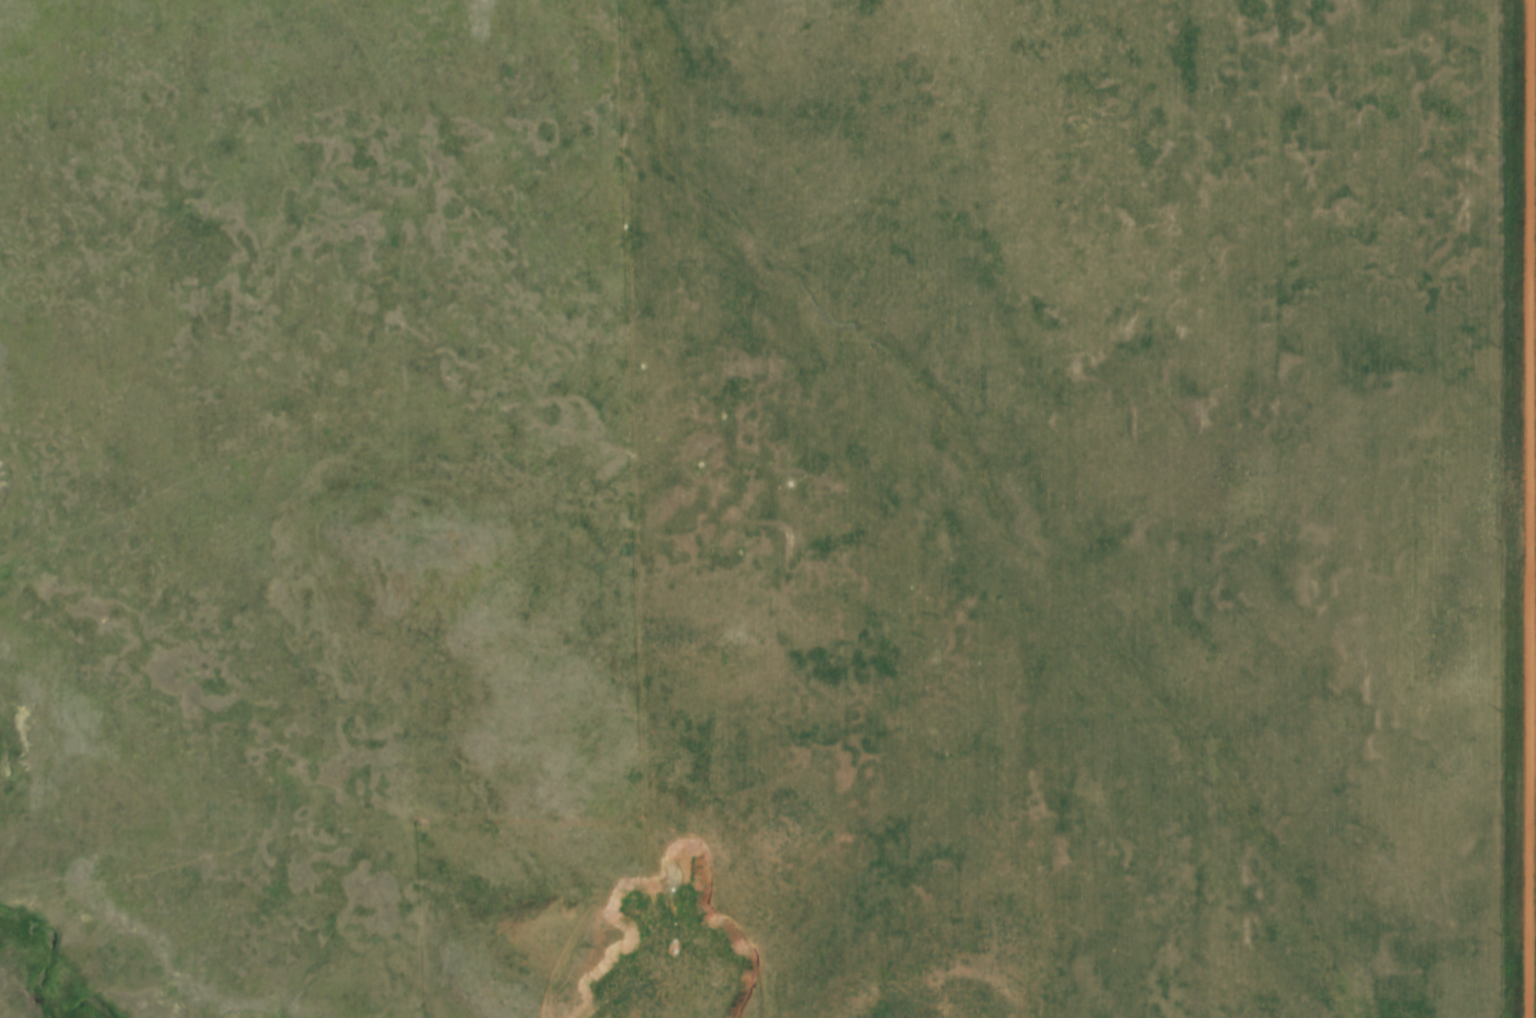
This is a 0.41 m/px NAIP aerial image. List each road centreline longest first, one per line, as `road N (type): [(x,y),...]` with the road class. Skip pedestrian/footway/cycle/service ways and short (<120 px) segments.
road 1 (track): [(1531,0),(1534,1017)]

